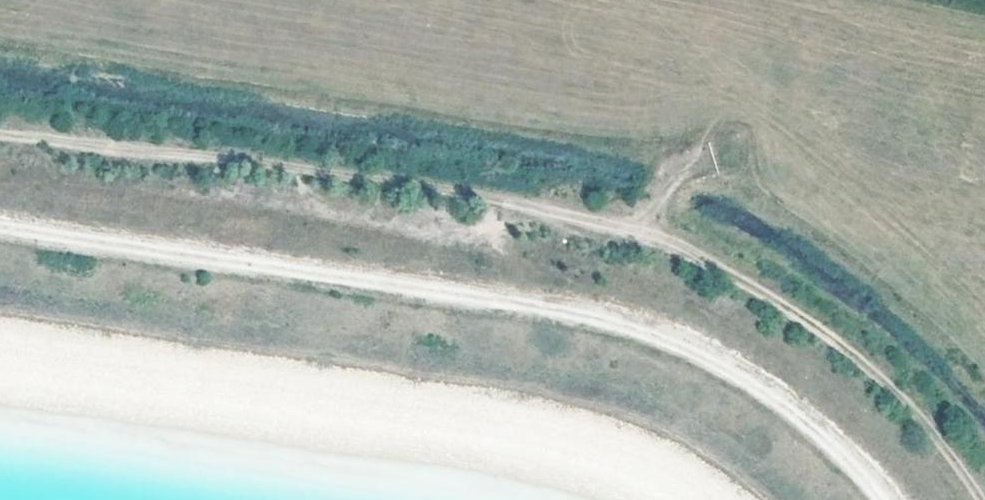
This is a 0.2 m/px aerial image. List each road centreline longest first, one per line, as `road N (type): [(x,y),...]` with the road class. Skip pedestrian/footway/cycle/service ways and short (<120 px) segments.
road 1 (track): [(0,127),(510,198),(633,233),(778,302),(855,358),(921,416),(980,499)]
road 2 (track): [(886,499),(791,406),(647,331),(578,313),(0,225)]

